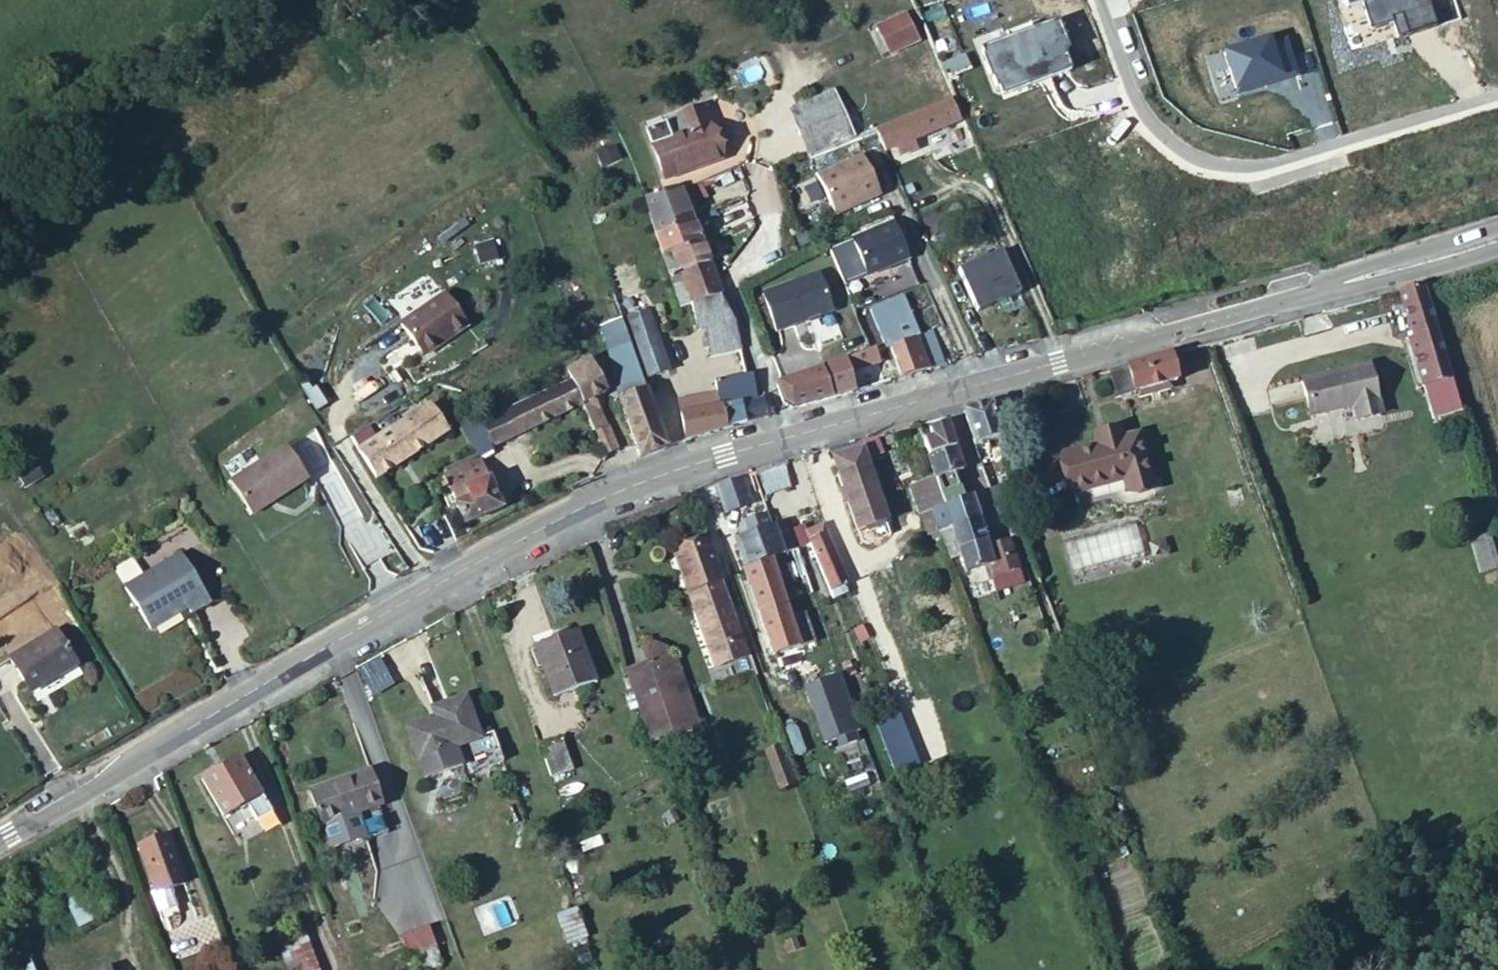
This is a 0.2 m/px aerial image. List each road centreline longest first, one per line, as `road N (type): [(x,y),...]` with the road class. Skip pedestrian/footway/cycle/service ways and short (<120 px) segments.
road 1 (secondary): [(1497,238),(631,486),(331,643),(0,836)]
road 2 (track): [(1236,969),(1497,821)]

